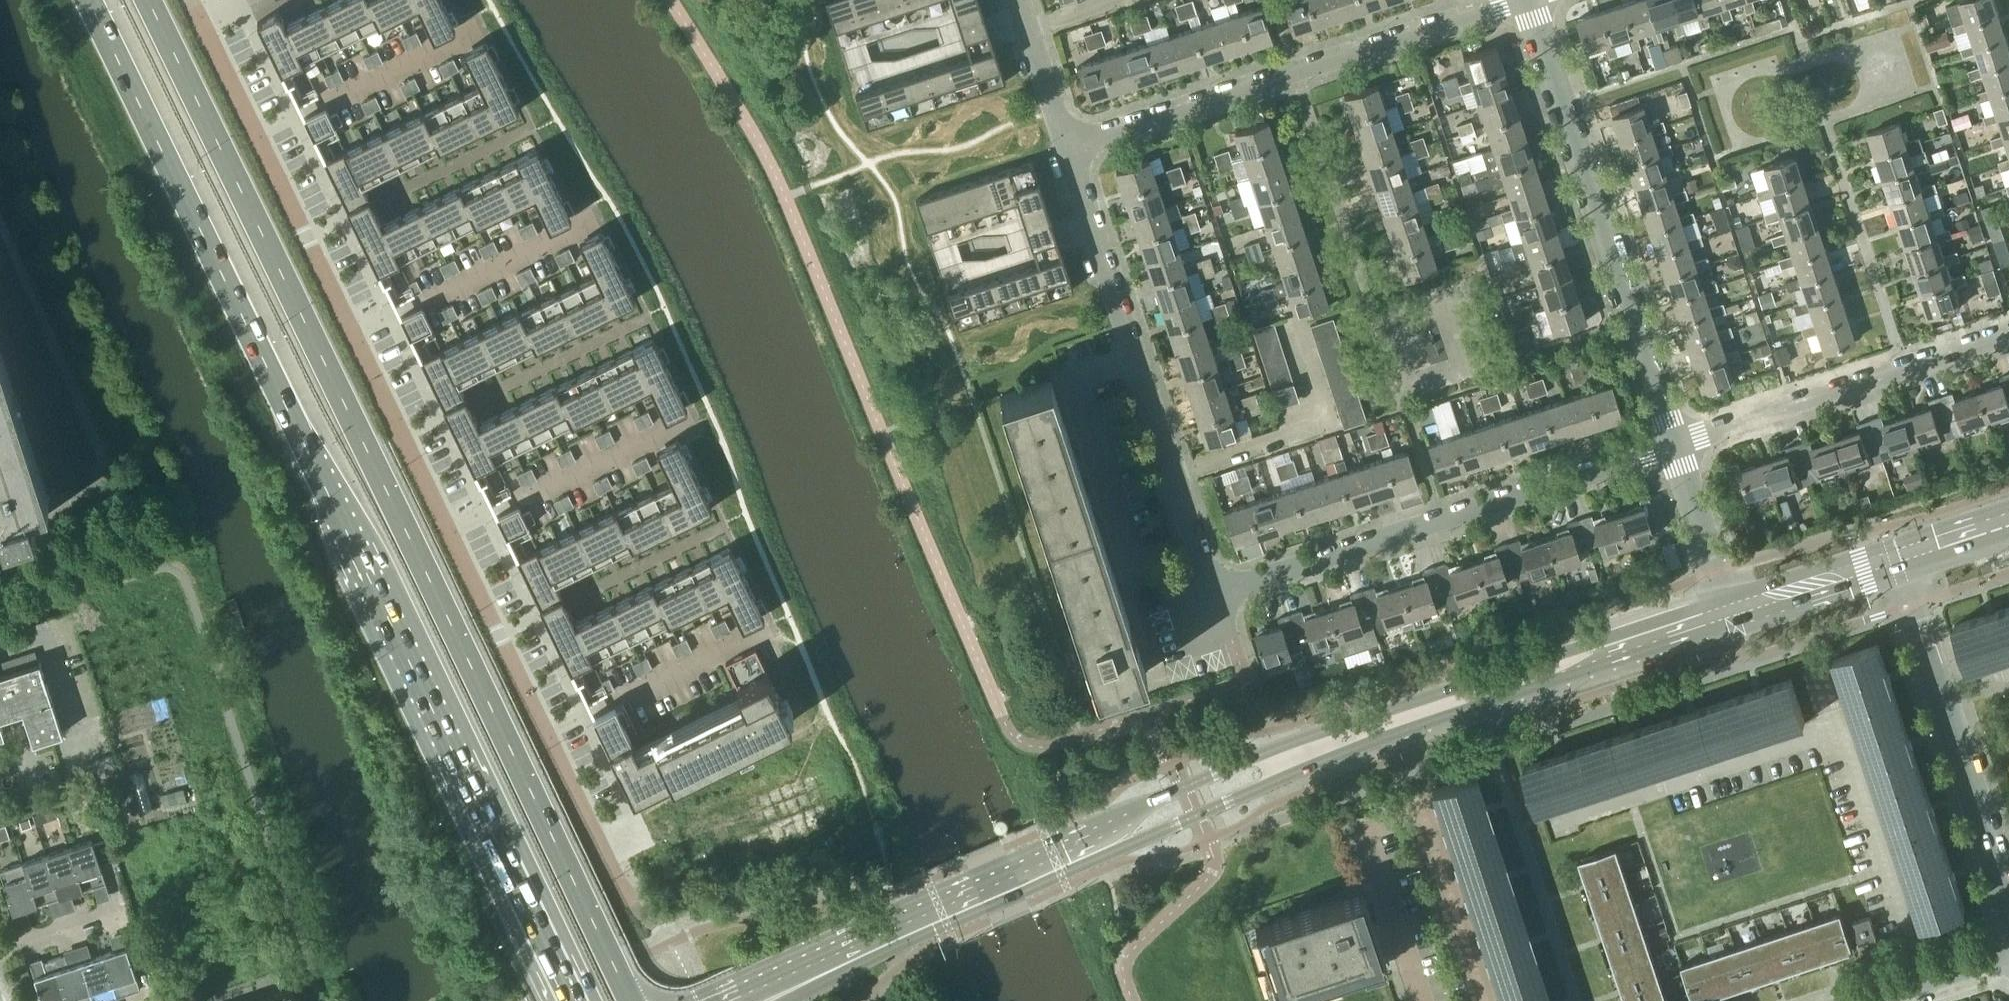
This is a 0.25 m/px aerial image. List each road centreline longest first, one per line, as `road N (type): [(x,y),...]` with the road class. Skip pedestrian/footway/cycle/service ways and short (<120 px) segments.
road 1 (trunk): [(88,0),(574,1000)]
road 2 (trunk): [(632,1000),(149,0)]
road 3 (unclassified): [(659,949),(196,0)]
road 4 (secondary): [(1657,639),(1589,643),(1257,753),(711,1000)]
road 5 (secondary): [(784,1000),(1314,764),(1657,639)]
road 6 (residential): [(1203,572),(1222,589),(1674,446)]
road 7 (residential): [(1674,446),(1525,0)]
road 8 (residential): [(1066,141),(1508,0)]
road 9 (residential): [(1203,572),(1066,141)]
road 10 (residential): [(1674,446),(2008,337)]
road 11 (residential): [(2008,894),(1897,562)]
road 12 (residential): [(1732,615),(1674,446)]
road 13 (secondary): [(1897,562),(1732,615)]
road 14 (residential): [(1066,141),(1018,0)]
road 15 (residential): [(1874,1000),(2008,956)]

